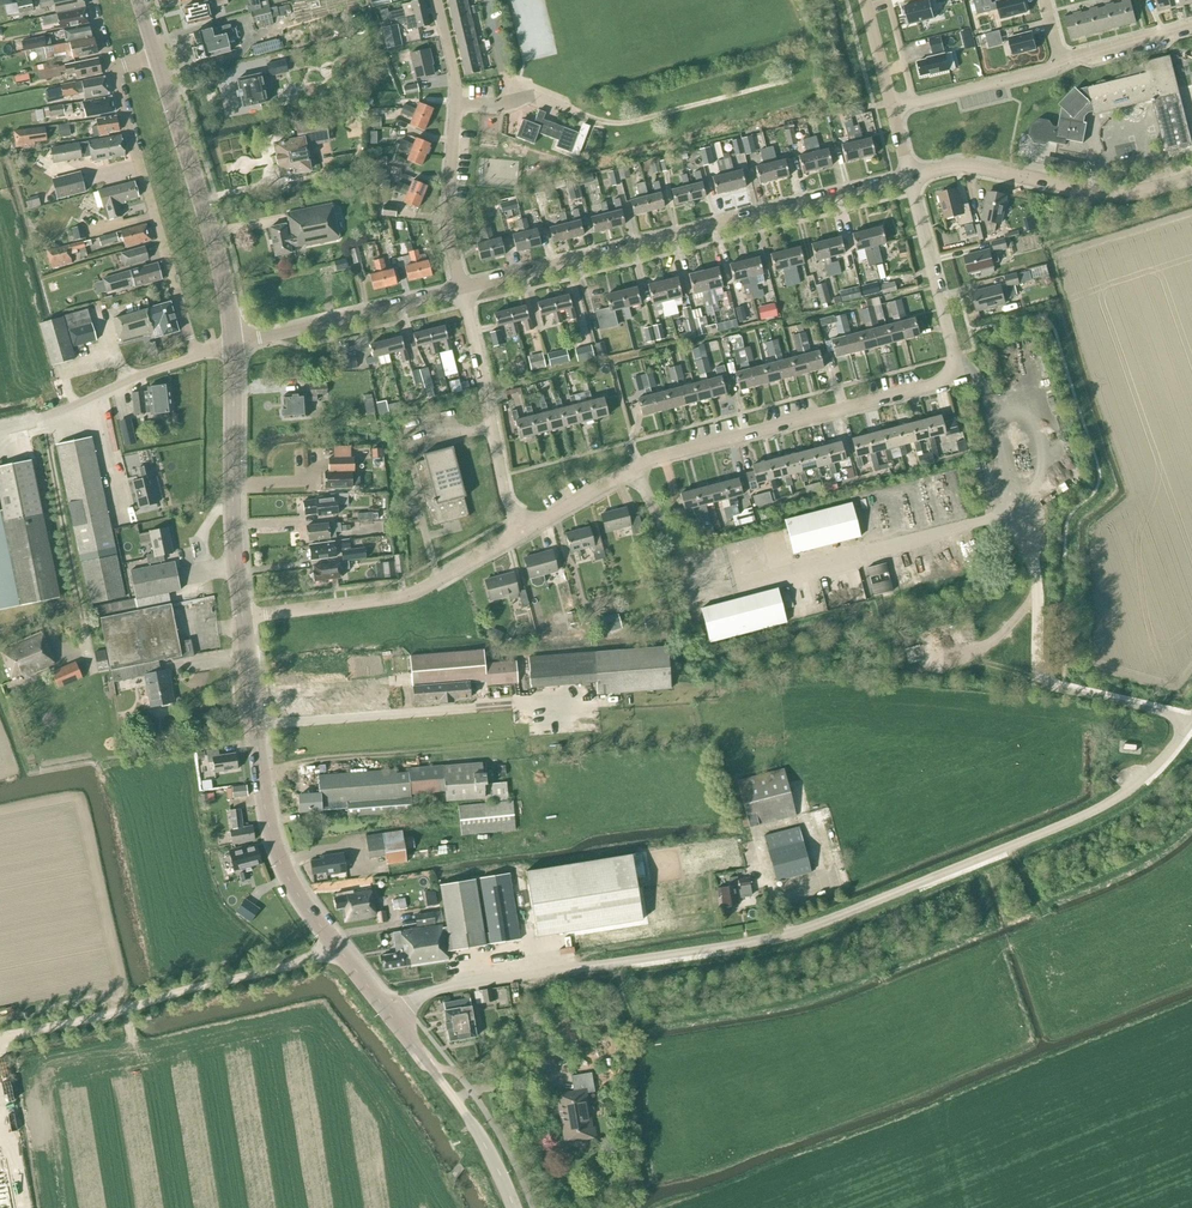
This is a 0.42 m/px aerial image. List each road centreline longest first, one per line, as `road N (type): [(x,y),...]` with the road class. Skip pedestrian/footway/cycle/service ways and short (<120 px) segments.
road 1 (unclassified): [(393,1017),(439,989),(726,946),(824,921),(1093,811),(1146,773),(1191,720)]
road 2 (residential): [(522,529),(656,458),(946,378),(955,356),(910,176)]
road 3 (residential): [(462,287),(910,176)]
road 4 (secondary): [(393,1017),(280,861),(266,809),(242,617)]
road 5 (secondary): [(233,345),(213,233),(157,55)]
road 6 (residential): [(196,355),(113,67)]
road 7 (residential): [(242,617),(402,595),(522,529)]
road 8 (residential): [(462,287),(451,234),(458,81),(438,0)]
road 9 (residential): [(910,176),(970,165),(1110,195),(1191,179)]
road 10 (secondary): [(242,617),(233,345)]
road 11 (residential): [(42,416),(94,667)]
road 12 (residential): [(522,529),(509,504),(462,287)]
road 13 (residential): [(233,345),(462,287)]
road 14 (track): [(260,771),(486,750)]
road 15 (secondary): [(514,1207),(472,1124),(393,1017)]
road 16 (residential): [(1060,61),(892,109)]
road 17 (unclassified): [(42,416),(196,355)]
road 18 (residential): [(1191,25),(1060,61)]

